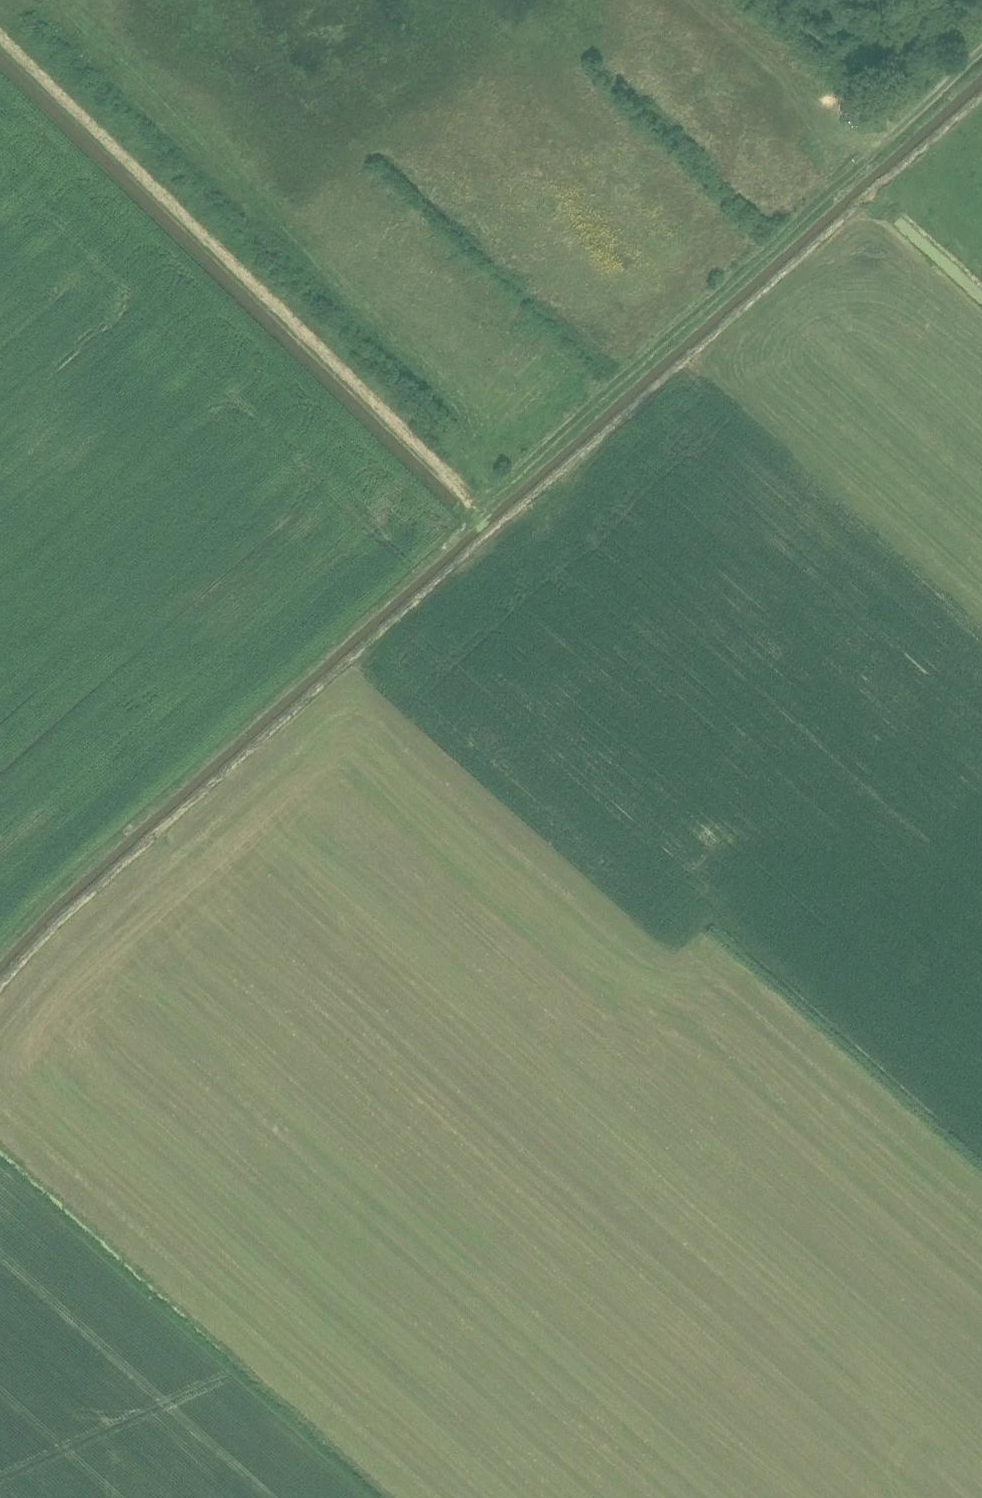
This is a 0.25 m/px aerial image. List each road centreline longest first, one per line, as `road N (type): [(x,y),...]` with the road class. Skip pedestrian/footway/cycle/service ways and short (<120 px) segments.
road 1 (track): [(981,53),(469,514)]

